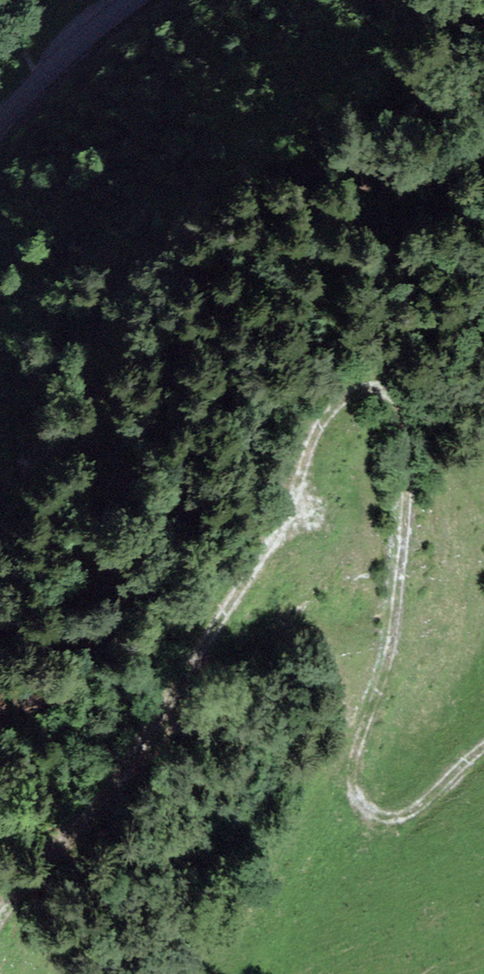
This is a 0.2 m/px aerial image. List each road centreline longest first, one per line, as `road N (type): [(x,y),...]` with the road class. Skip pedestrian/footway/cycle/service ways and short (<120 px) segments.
road 1 (track): [(0,922),(161,718),(281,524),(327,414),(348,394),(373,385),(389,390),(399,411),(403,533),(393,635),(356,753),(356,798),(368,810),(400,816),(483,748)]
road 2 (unclassified): [(122,0),(0,130)]

